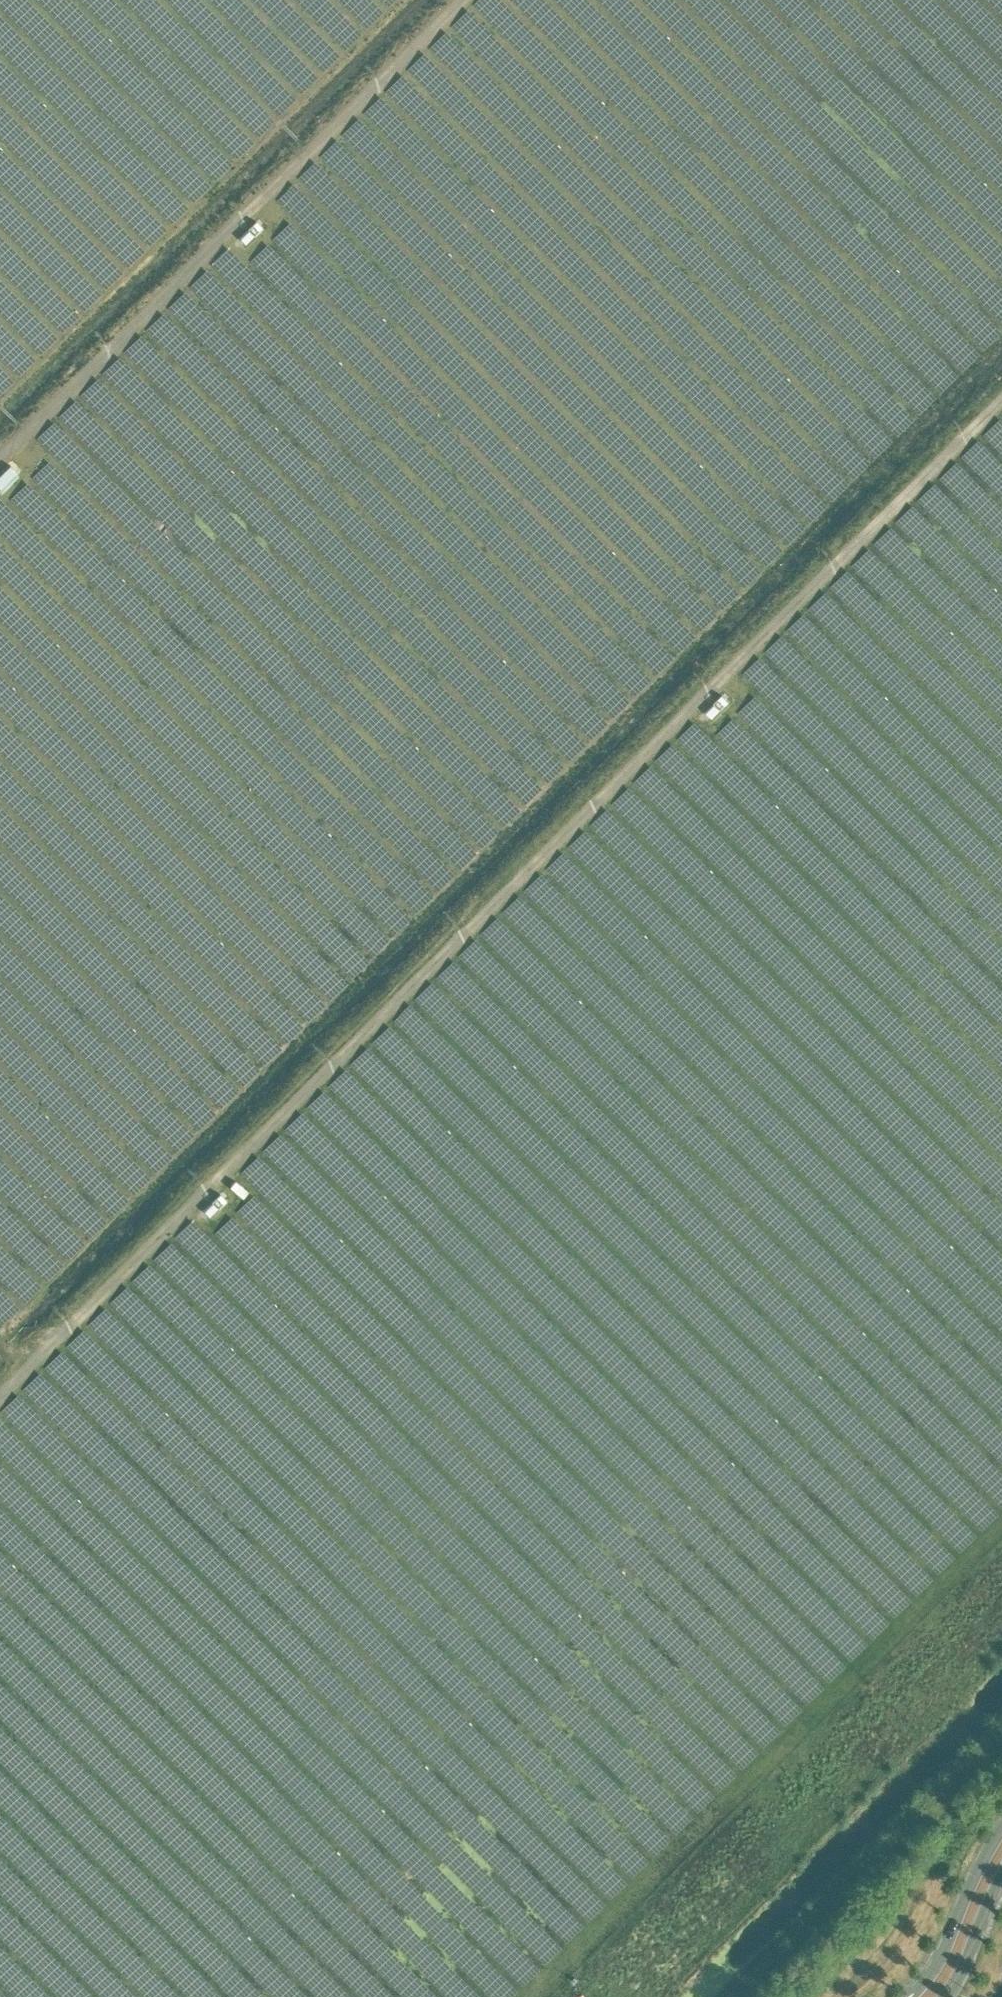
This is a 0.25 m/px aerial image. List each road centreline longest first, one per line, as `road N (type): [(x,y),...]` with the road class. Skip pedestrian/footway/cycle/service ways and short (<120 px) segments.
road 1 (track): [(1001,398),(0,1391)]
road 2 (track): [(0,453),(457,0)]
road 3 (primary): [(1001,1828),(939,1961),(910,1996)]
road 4 (primary): [(946,1996),(1001,1874)]

